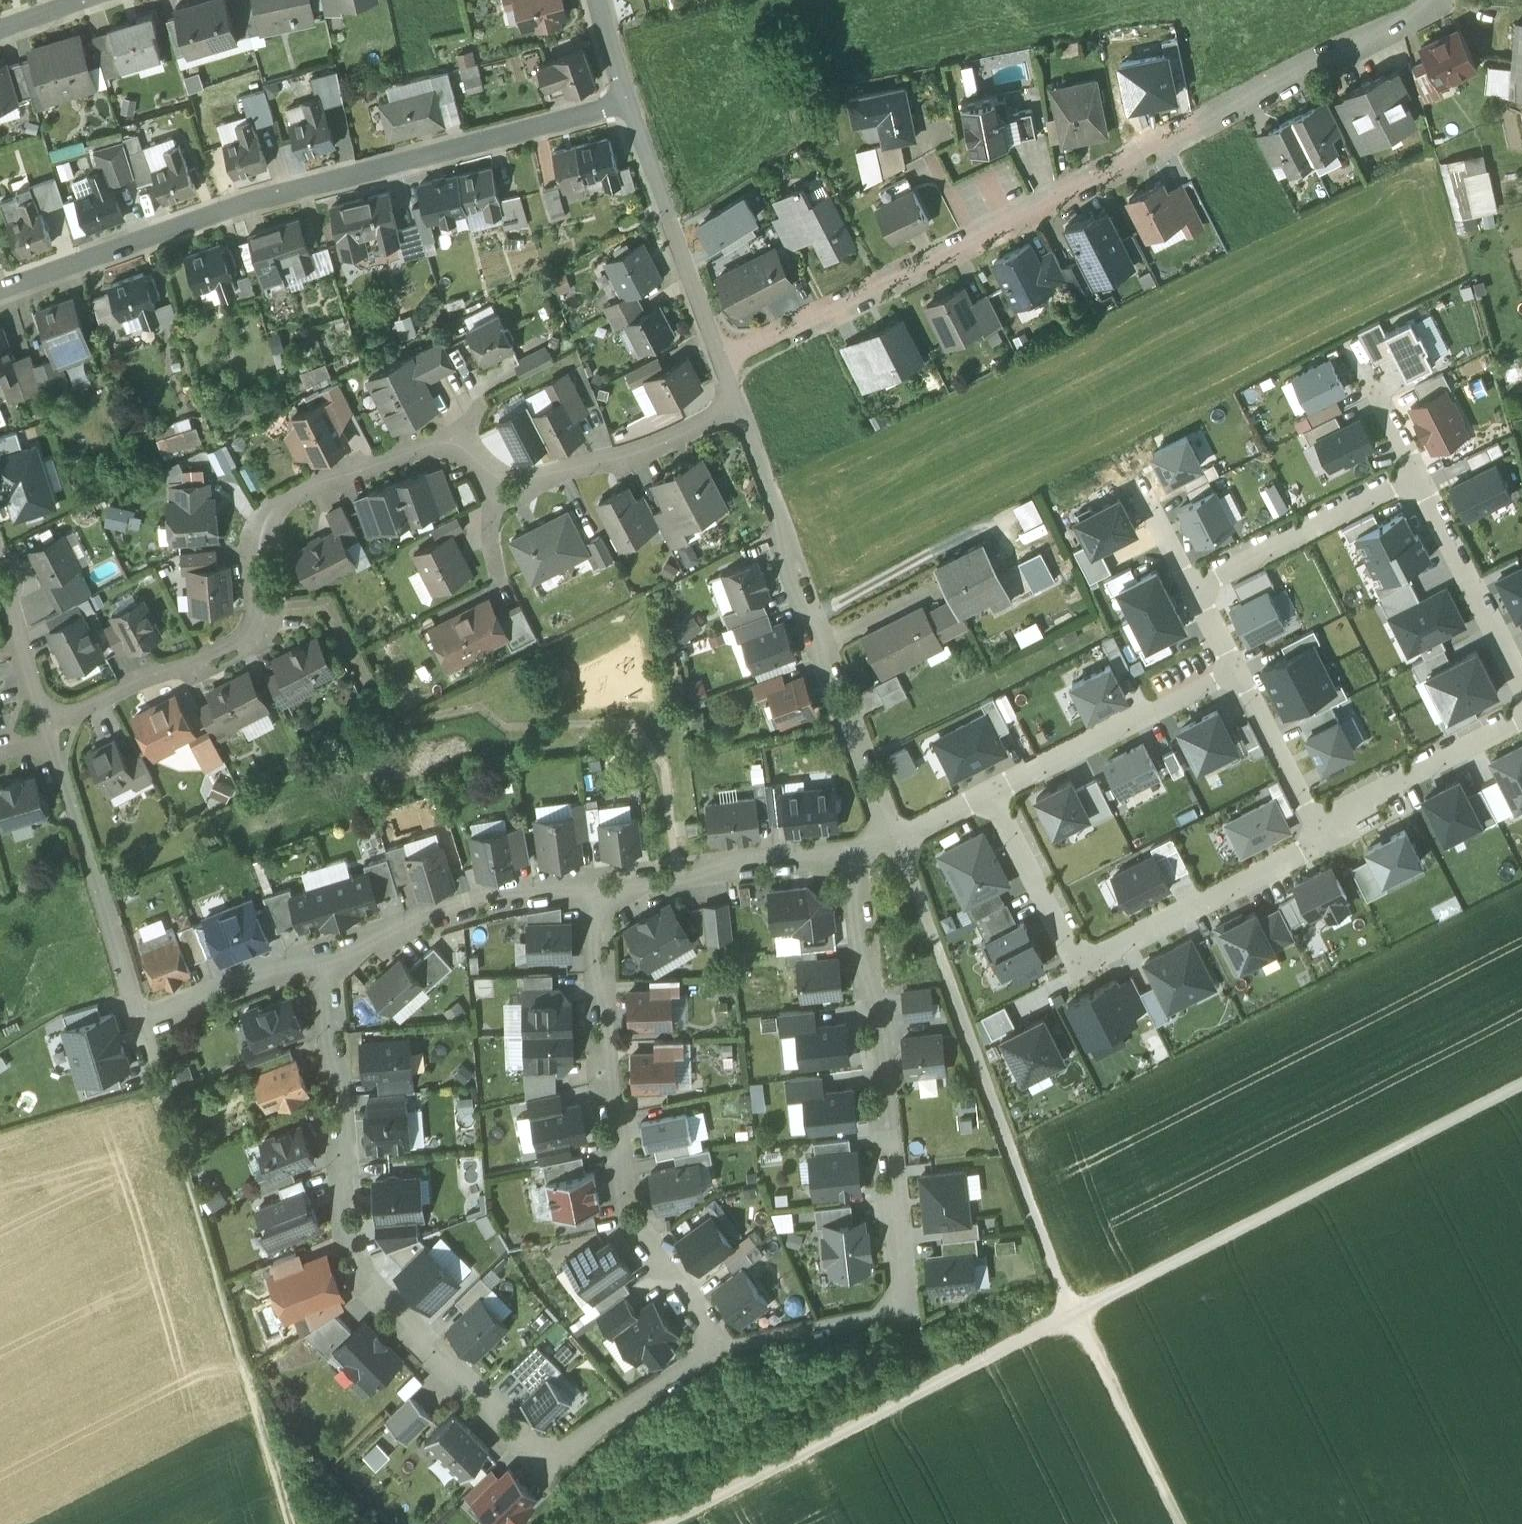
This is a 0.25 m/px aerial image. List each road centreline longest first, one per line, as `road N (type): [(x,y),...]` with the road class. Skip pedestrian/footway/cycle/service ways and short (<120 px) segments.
road 1 (track): [(1521,1087),(664,1523)]
road 2 (residential): [(722,1347),(551,1468),(380,1297),(356,1265),(333,953)]
road 3 (residential): [(722,361),(973,243),(1440,0)]
road 4 (track): [(895,836),(1073,1317),(1178,1523)]
road 5 (residential): [(0,296),(249,204),(628,105)]
road 6 (residential): [(852,854),(911,1312),(722,1347)]
road 7 (residential): [(51,731),(94,699),(243,650),(261,617),(260,526),(292,496),(460,440),(503,490)]
road 8 (residential): [(599,884),(611,1093),(641,1237),(722,1347)]
road 9 (residential): [(1318,826),(1325,839),(1083,964),(991,792)]
road 10 (residential): [(740,404),(895,836)]
road 11 (track): [(201,1228),(290,1523)]
road 12 (residential): [(51,731),(140,1023)]
road 13 (residential): [(599,884),(519,897),(333,953)]
road 14 (residential): [(991,792),(1234,670)]
road 15 (residential): [(852,854),(599,884)]
road 16 (residential): [(503,490),(660,445),(740,404)]
road 17 (residential): [(1192,590),(1415,476)]
road 18 (residential): [(1415,476),(1521,682)]
road 19 (residential): [(1521,719),(1318,826)]
road 20 (residential): [(140,1023),(201,1228)]
road 21 (residential): [(333,953),(140,1023)]
road 22 (residential): [(0,556),(51,731)]
road 23 (residential): [(1234,670),(1318,826)]
road 24 (residential): [(662,203),(722,361)]

